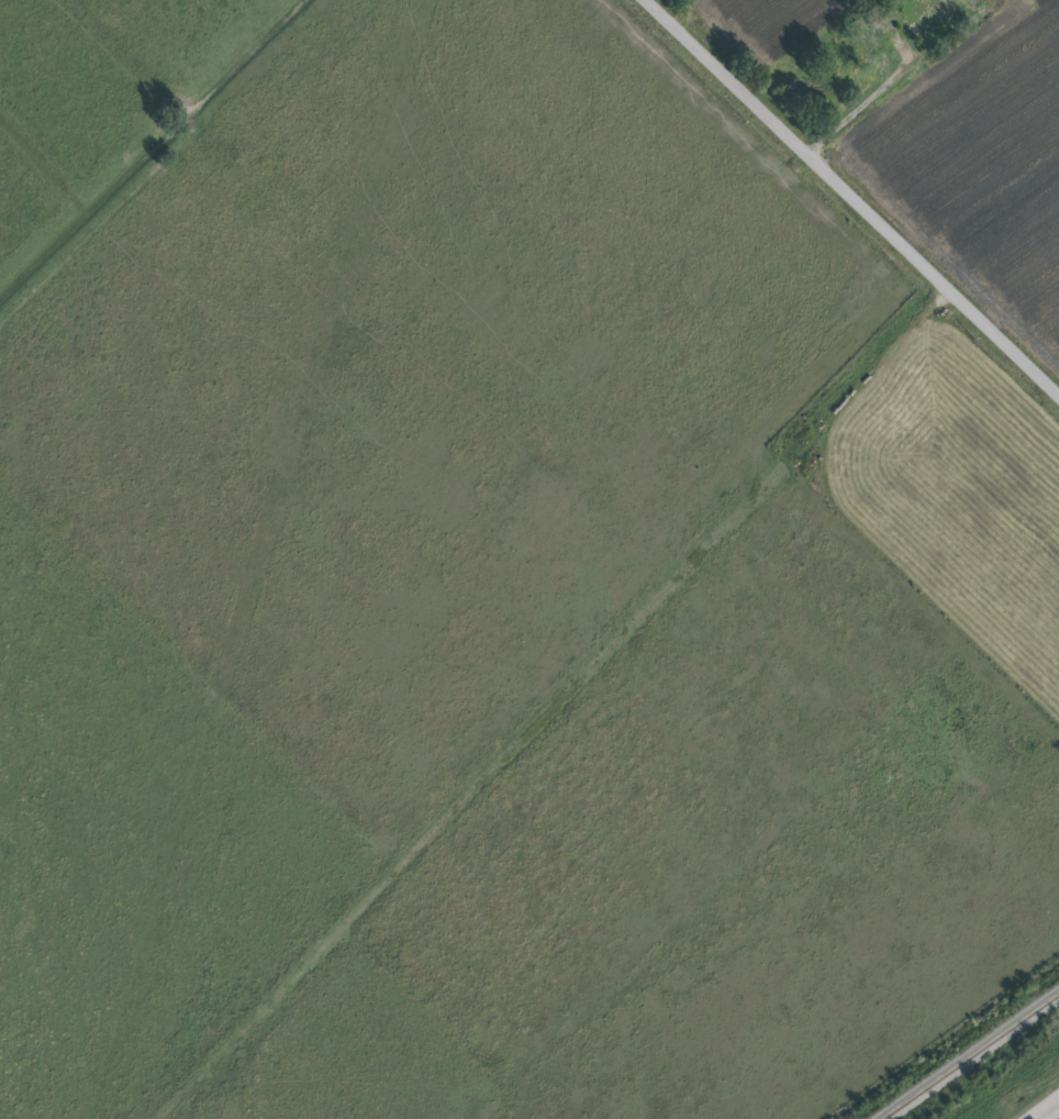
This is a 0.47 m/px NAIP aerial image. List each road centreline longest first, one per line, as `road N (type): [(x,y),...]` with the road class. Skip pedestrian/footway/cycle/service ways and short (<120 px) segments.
road 1 (residential): [(653,0),(1058,391)]
road 2 (residential): [(949,37),(814,155)]

